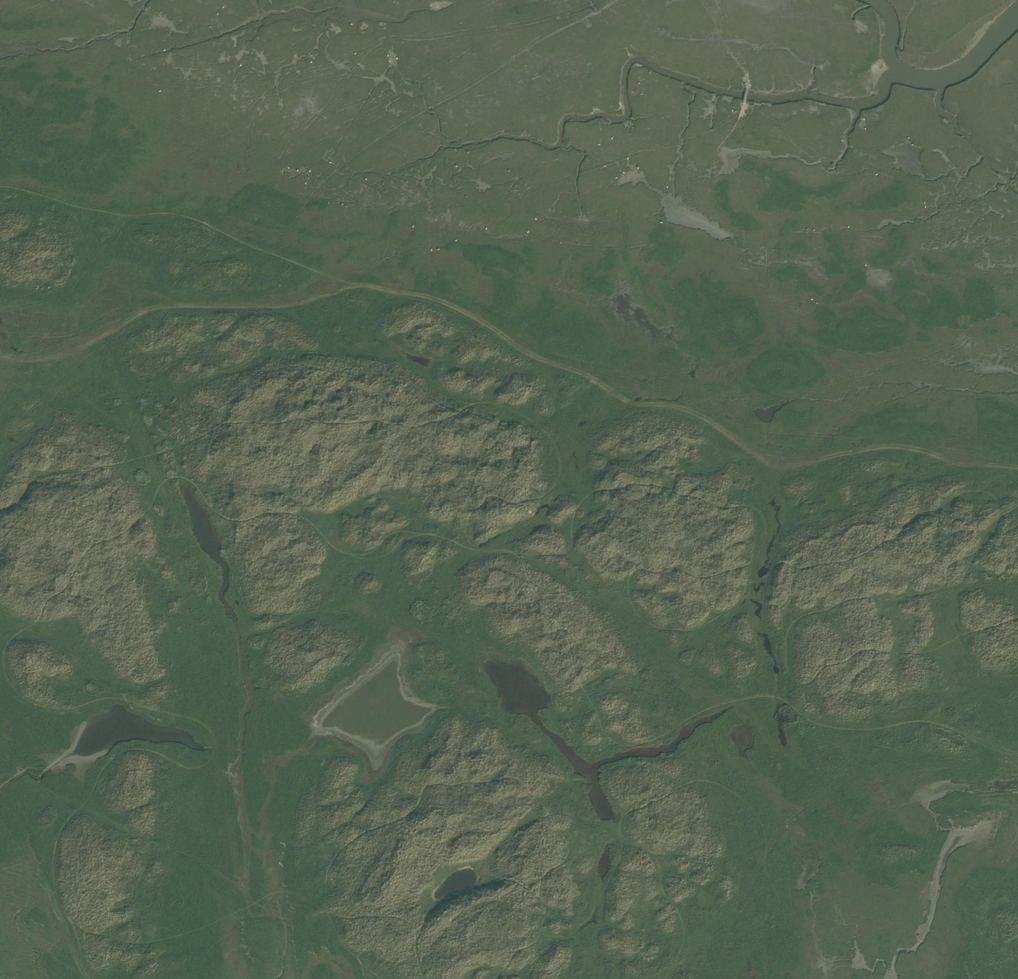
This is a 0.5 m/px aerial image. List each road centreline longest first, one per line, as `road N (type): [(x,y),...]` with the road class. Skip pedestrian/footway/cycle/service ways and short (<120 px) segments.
road 1 (track): [(1017,466),(900,441),(789,451),(759,444),(692,403),(563,364),(417,290),(340,280),(290,302),(225,307),(123,290),(0,307)]
road 2 (track): [(602,0),(502,30),(378,46),(287,151),(277,177),(315,249),(359,276),(417,290)]
road 3 (track): [(367,57),(198,78),(0,71)]
road 4 (track): [(839,445),(824,369),(795,341),(770,294),(761,221),(723,159),(732,133)]
road 5 (track): [(0,188),(188,211),(330,264)]
road 6 (track): [(162,978),(237,919),(278,898),(386,978)]
road 7 (track): [(803,941),(821,913),(906,880),(962,814),(1000,805),(1017,824)]
road 8 (track): [(1017,752),(909,724),(787,819)]
road 9 (track): [(735,706),(828,794),(897,832),(915,837),(943,828)]
road 10 (track): [(828,794),(884,770),(977,770),(1017,756)]
road 11 (track): [(712,978),(787,819)]
road 12 (track): [(1017,837),(974,920),(982,978)]
road 13 (track): [(0,888),(44,909),(91,978)]

